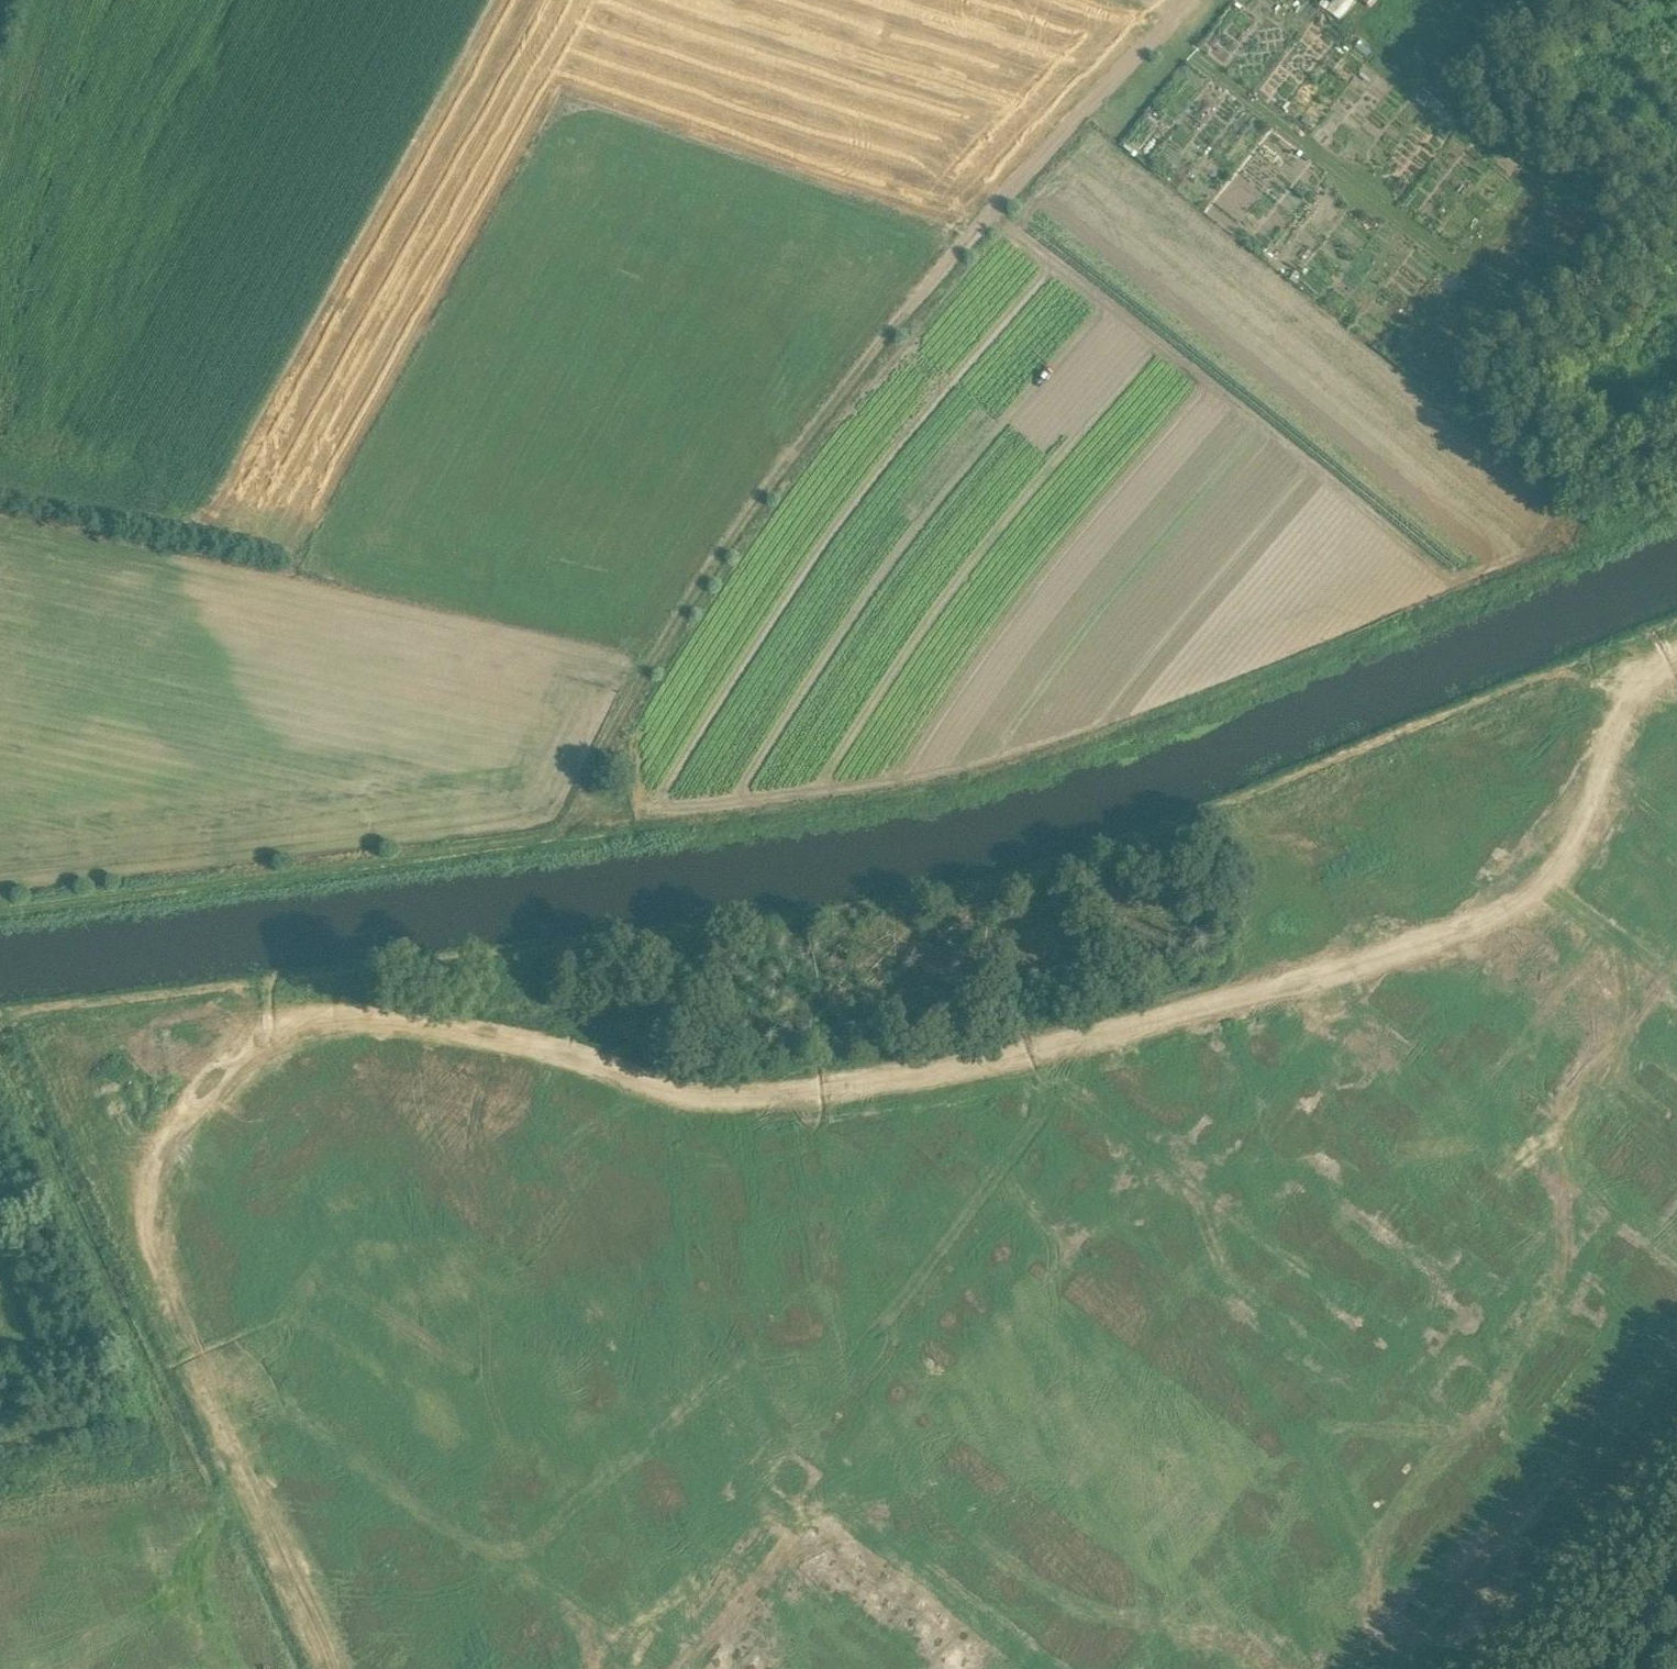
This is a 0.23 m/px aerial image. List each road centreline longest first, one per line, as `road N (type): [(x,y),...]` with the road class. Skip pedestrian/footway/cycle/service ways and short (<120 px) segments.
road 1 (track): [(1200,0),(997,212),(911,320),(616,720),(564,839)]

